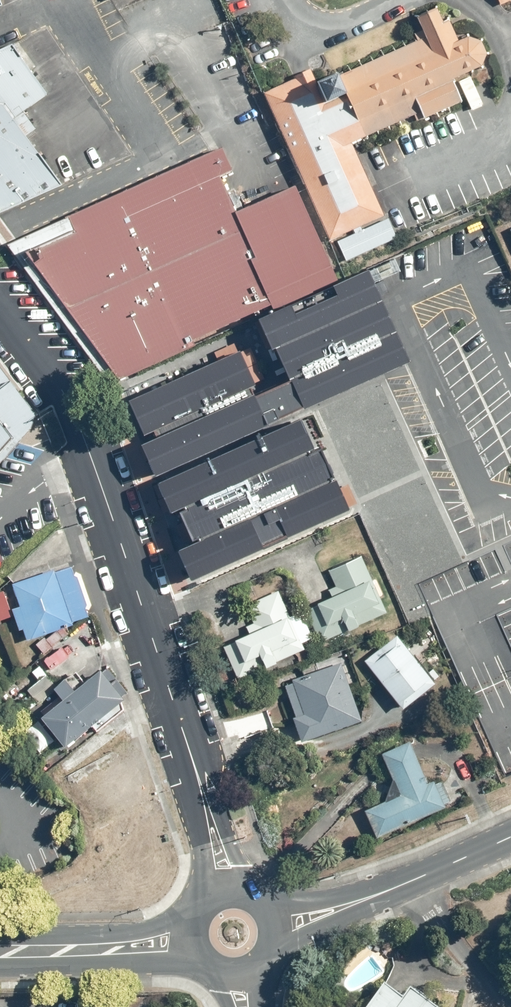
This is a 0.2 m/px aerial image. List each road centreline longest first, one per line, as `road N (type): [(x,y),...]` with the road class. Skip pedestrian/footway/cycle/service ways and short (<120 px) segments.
road 1 (secondary): [(0,305),(63,385),(101,481),(202,792),(223,888)]
road 2 (tertiary): [(275,924),(374,896),(510,836)]
road 3 (tertiary): [(189,937),(0,953)]

